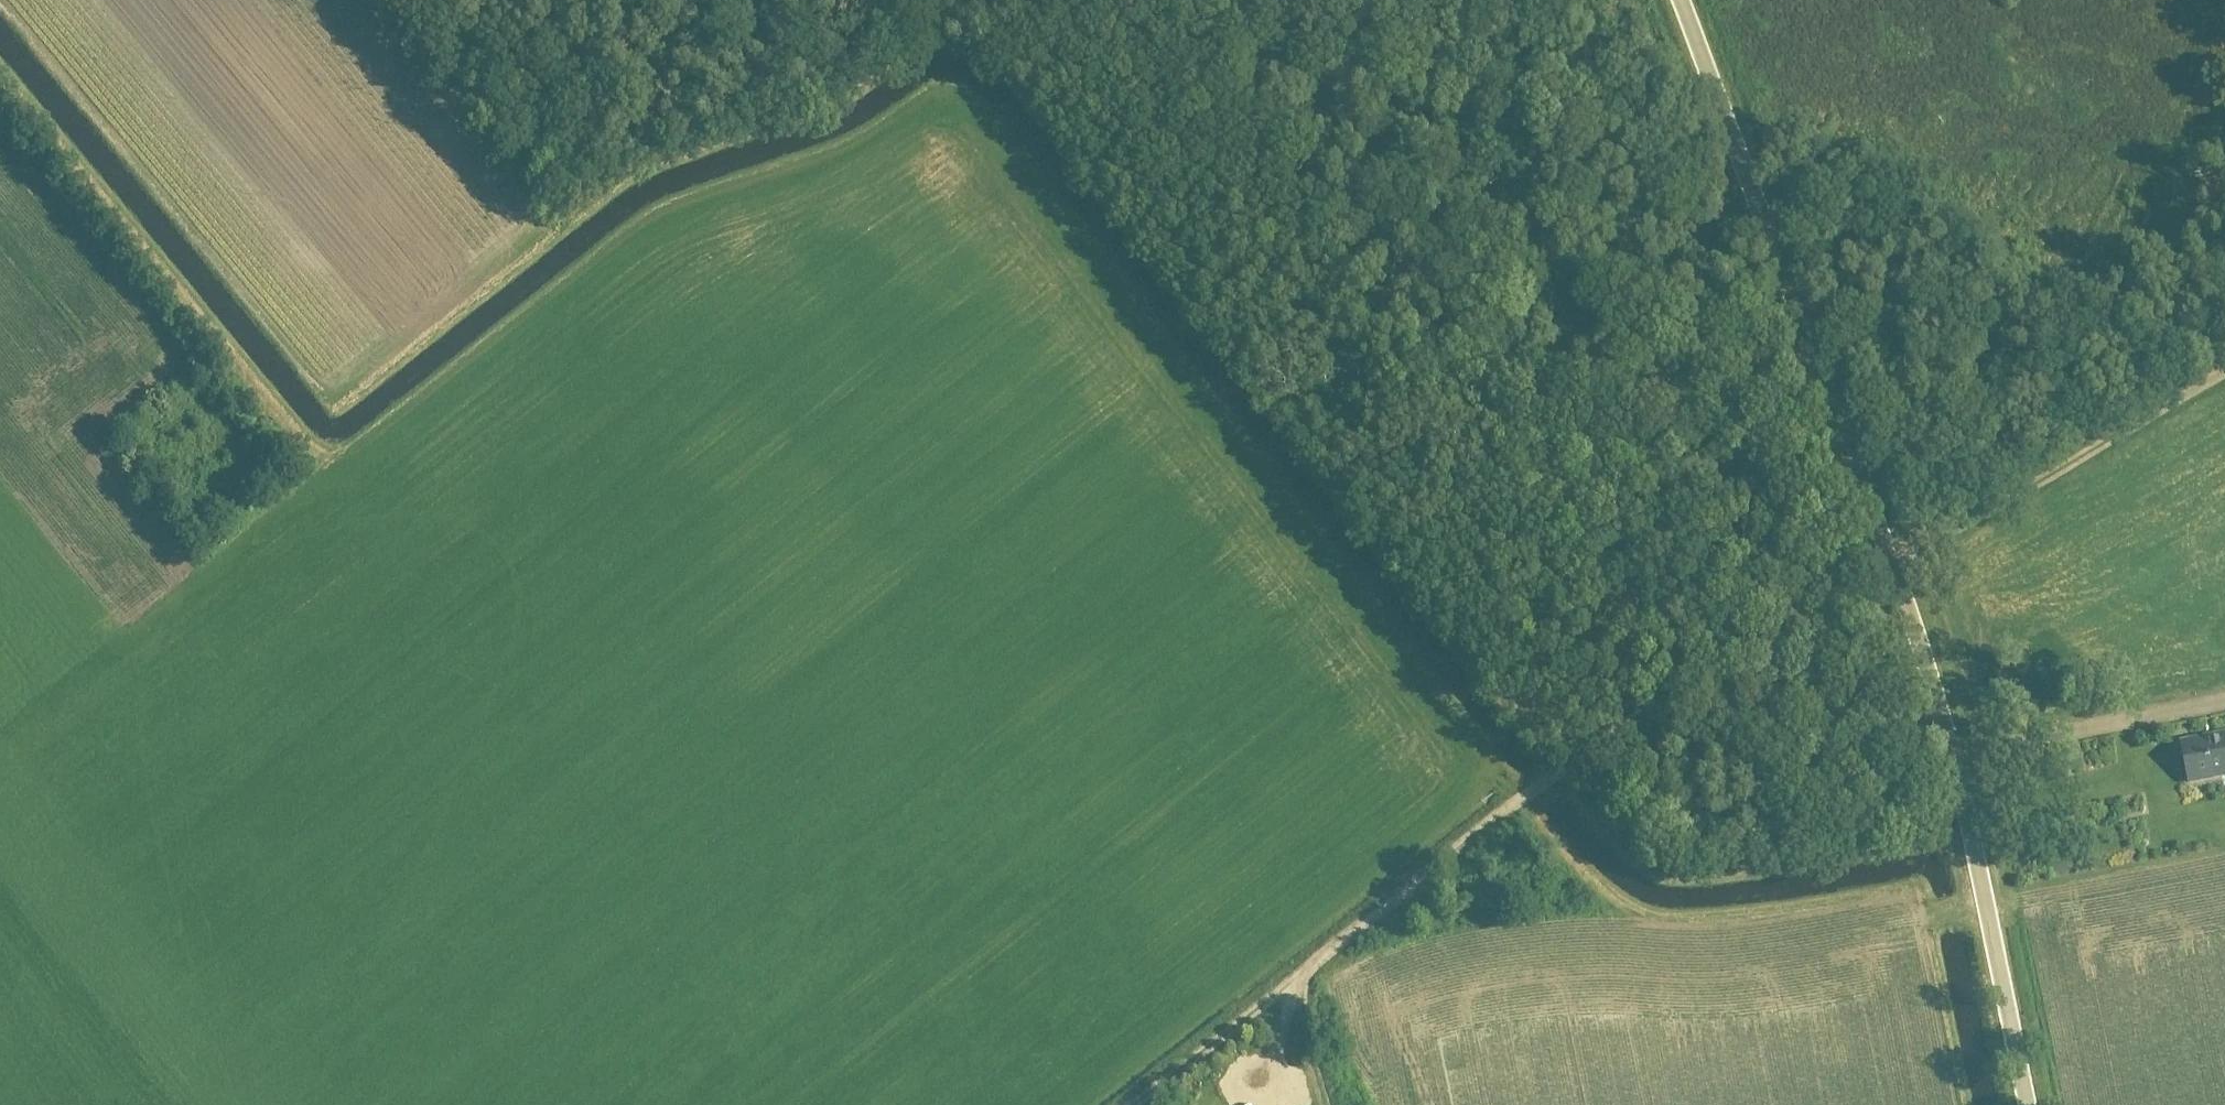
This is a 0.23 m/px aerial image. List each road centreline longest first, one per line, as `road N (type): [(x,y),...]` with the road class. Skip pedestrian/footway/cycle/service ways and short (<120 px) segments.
road 1 (track): [(1323,1104),(1302,972),(1554,775),(1782,627),(2224,372)]
road 2 (unclassified): [(2024,1104),(1942,715),(1678,0)]
road 3 (track): [(1302,972),(1133,1104)]

